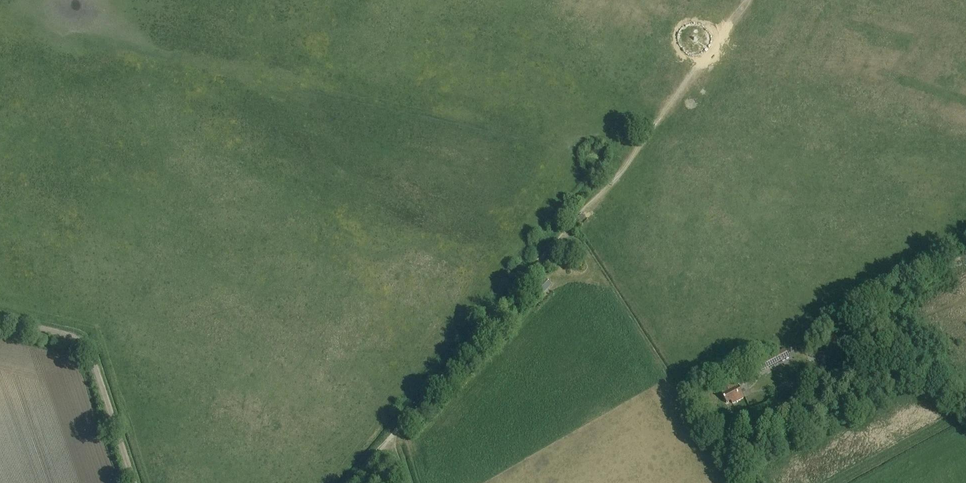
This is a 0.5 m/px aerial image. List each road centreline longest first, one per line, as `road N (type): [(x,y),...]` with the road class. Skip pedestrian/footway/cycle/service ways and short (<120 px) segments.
road 1 (track): [(354,482),(582,217),(748,0)]
road 2 (track): [(133,482),(87,350),(69,335),(0,319)]
road 3 (track): [(824,482),(950,418)]

